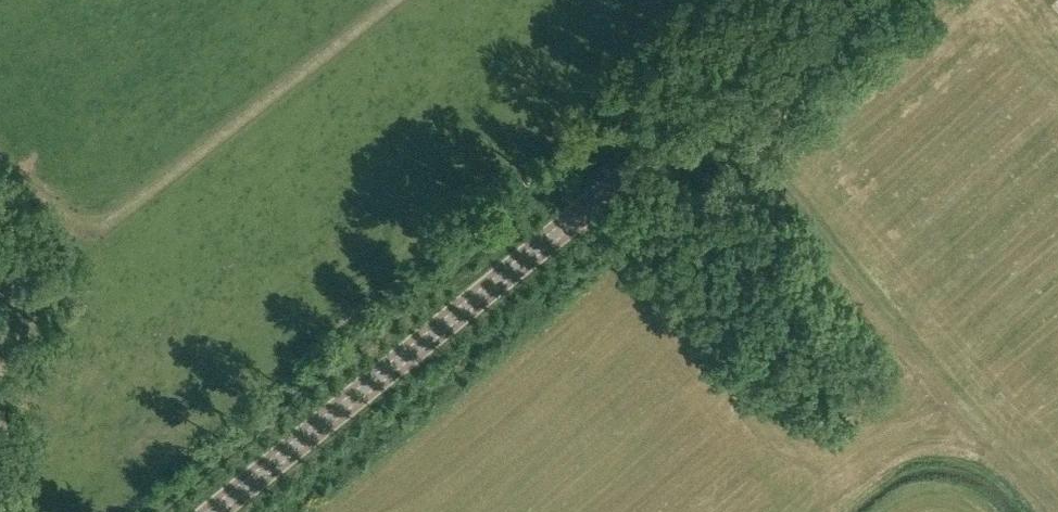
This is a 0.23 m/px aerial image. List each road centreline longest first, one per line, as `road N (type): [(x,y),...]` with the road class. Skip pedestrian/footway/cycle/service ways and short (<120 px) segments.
road 1 (tertiary): [(215,511),(845,0)]

